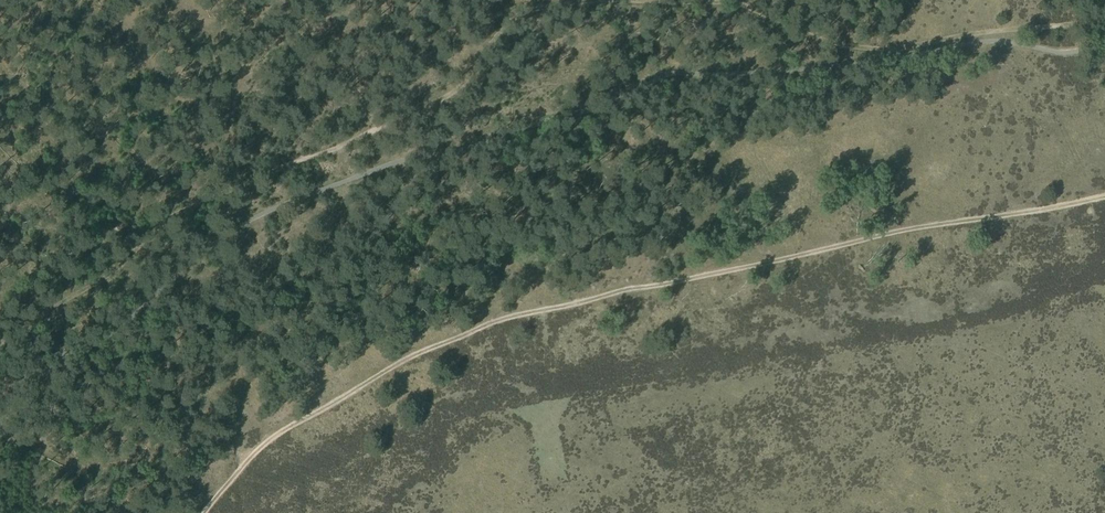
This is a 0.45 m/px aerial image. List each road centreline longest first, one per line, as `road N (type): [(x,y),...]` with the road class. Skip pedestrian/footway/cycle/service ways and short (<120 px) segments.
road 1 (track): [(196,512),(283,427),(402,356),(496,317),(574,303),(618,285),(670,282),(846,243),(938,211),(1000,218),(1104,199)]
road 2 (track): [(592,0),(531,7),(436,100),(189,204),(0,341)]
road 3 (track): [(1104,14),(1074,26),(887,50),(726,1),(687,0)]

